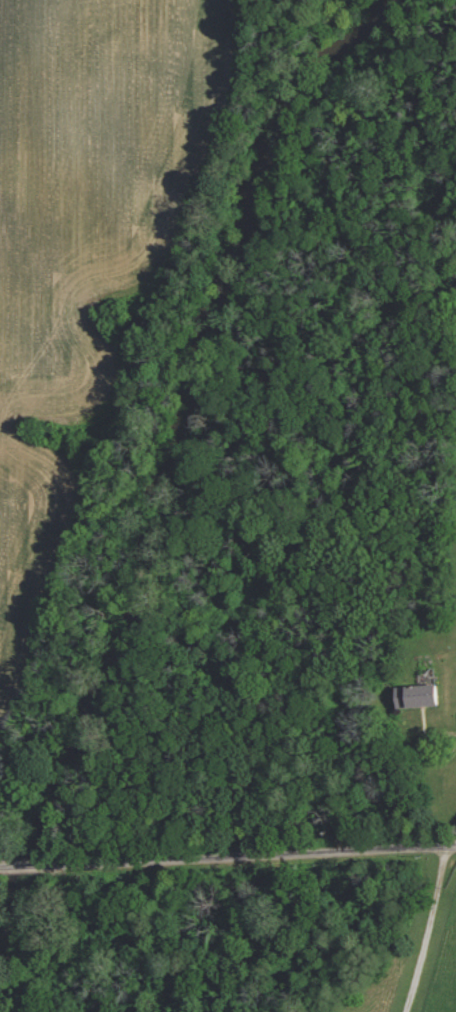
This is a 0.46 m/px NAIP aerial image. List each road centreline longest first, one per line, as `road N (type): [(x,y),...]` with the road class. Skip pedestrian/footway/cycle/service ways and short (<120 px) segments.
road 1 (residential): [(0,867),(258,852),(455,829)]

